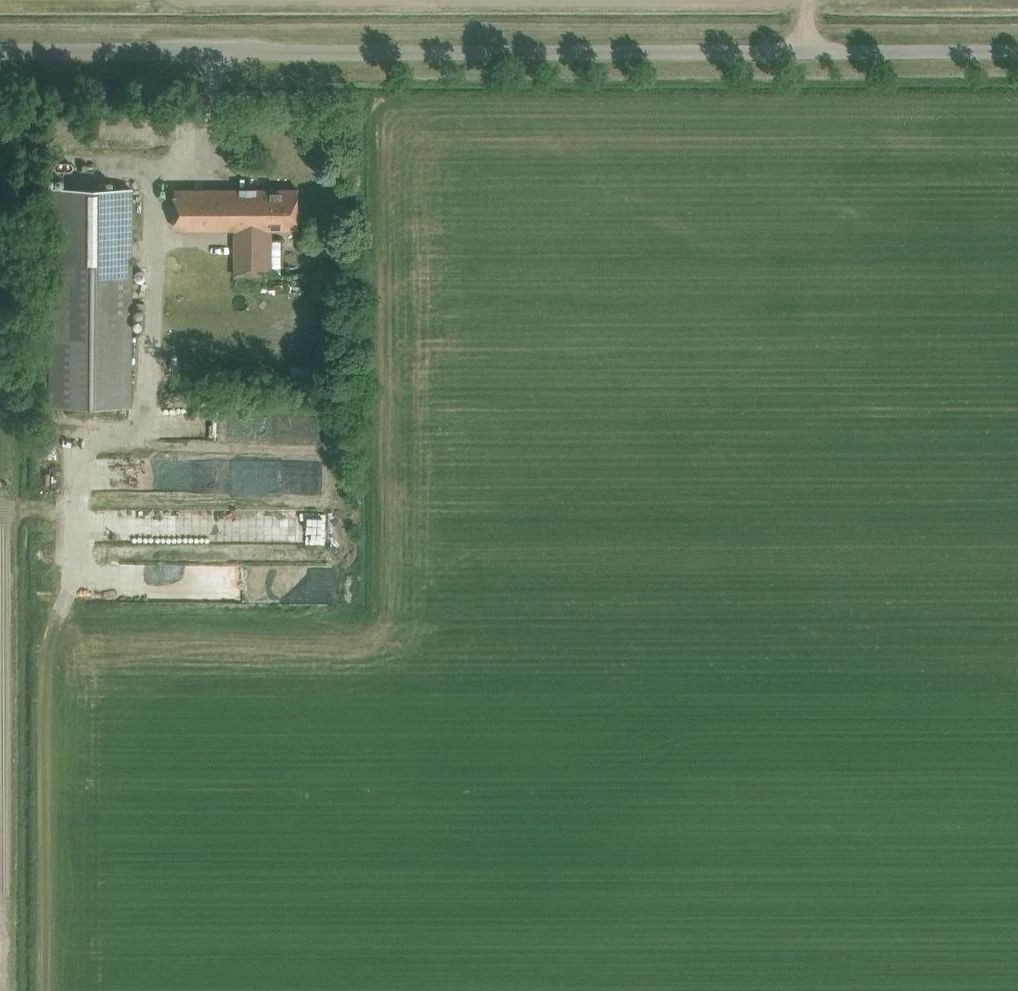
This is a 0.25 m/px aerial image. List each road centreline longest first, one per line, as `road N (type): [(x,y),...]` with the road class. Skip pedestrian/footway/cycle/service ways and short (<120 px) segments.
road 1 (unclassified): [(0,53),(1017,51)]

